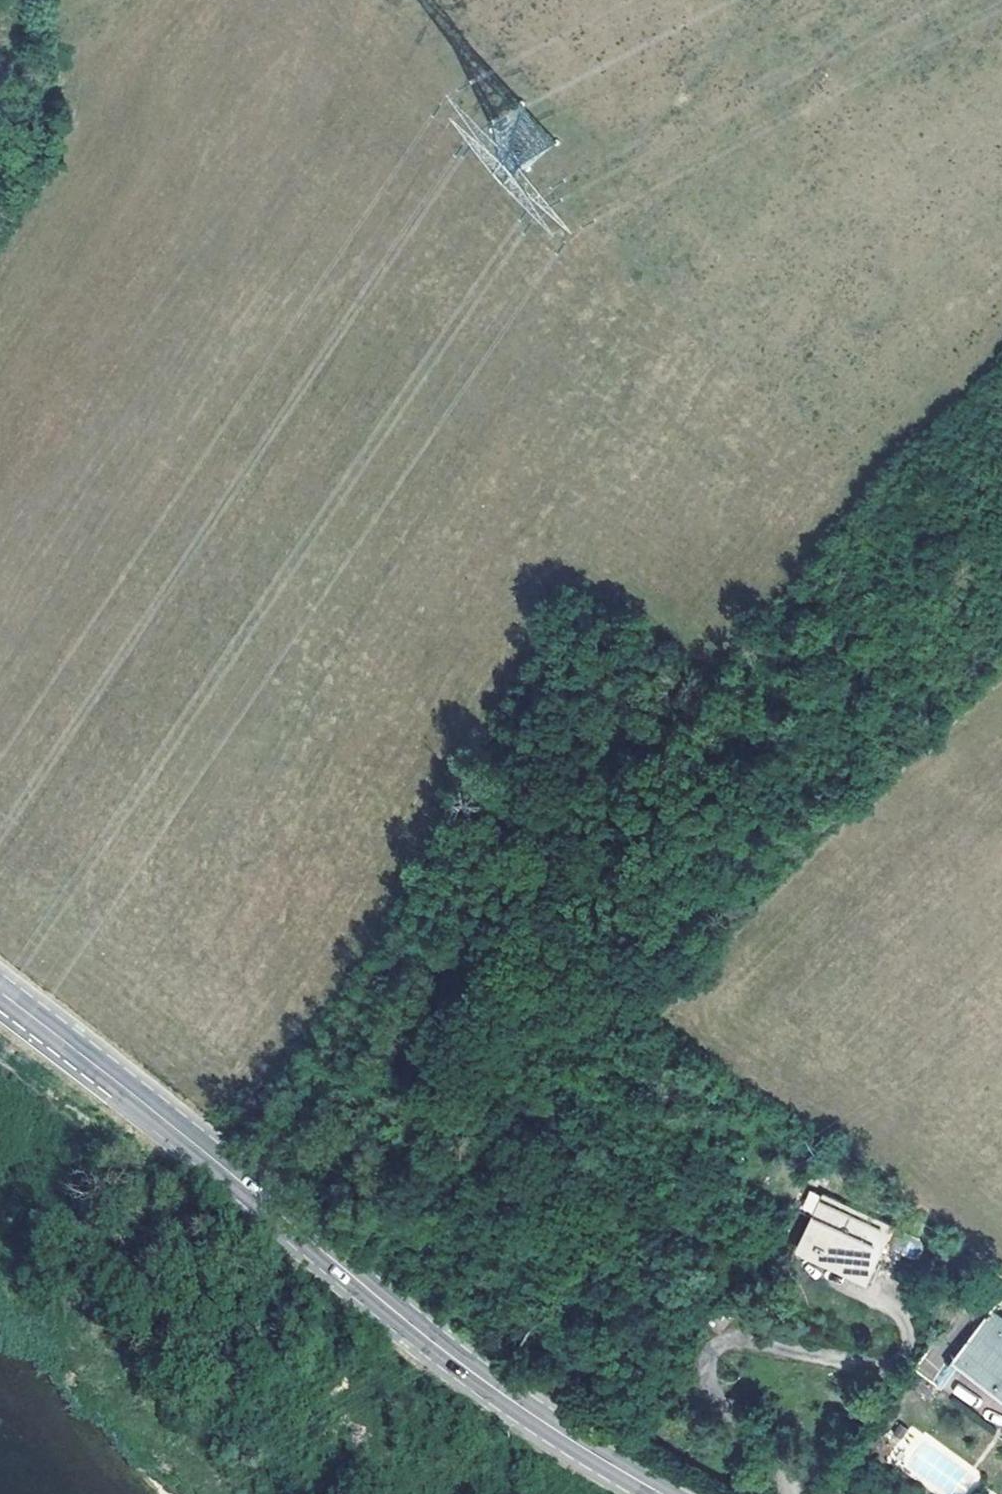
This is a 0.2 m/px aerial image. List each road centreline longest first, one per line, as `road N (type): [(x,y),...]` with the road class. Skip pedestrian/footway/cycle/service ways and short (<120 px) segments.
road 1 (secondary): [(658,1493),(462,1368),(0,995)]

